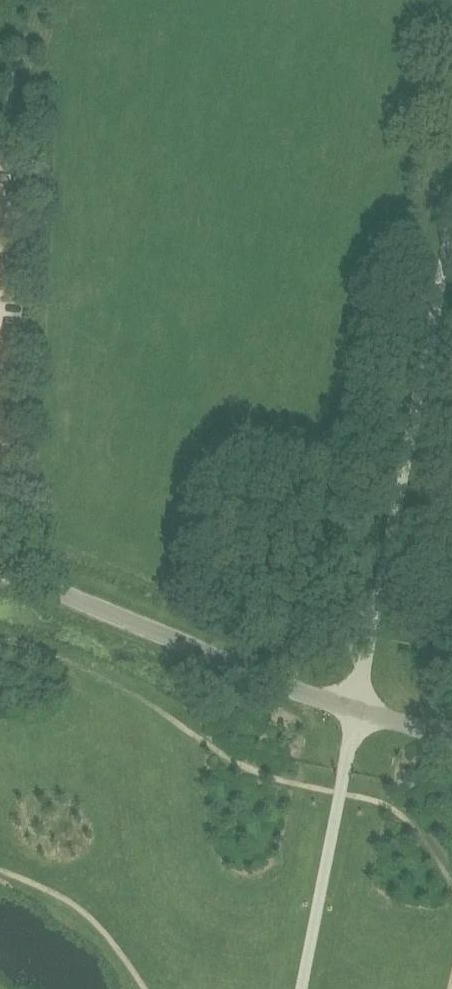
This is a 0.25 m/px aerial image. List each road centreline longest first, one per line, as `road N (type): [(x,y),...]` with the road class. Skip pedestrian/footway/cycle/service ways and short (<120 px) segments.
road 1 (residential): [(359,710),(451,216)]
road 2 (unclassified): [(359,710),(0,570)]
road 3 (track): [(0,121),(30,73),(51,0)]

